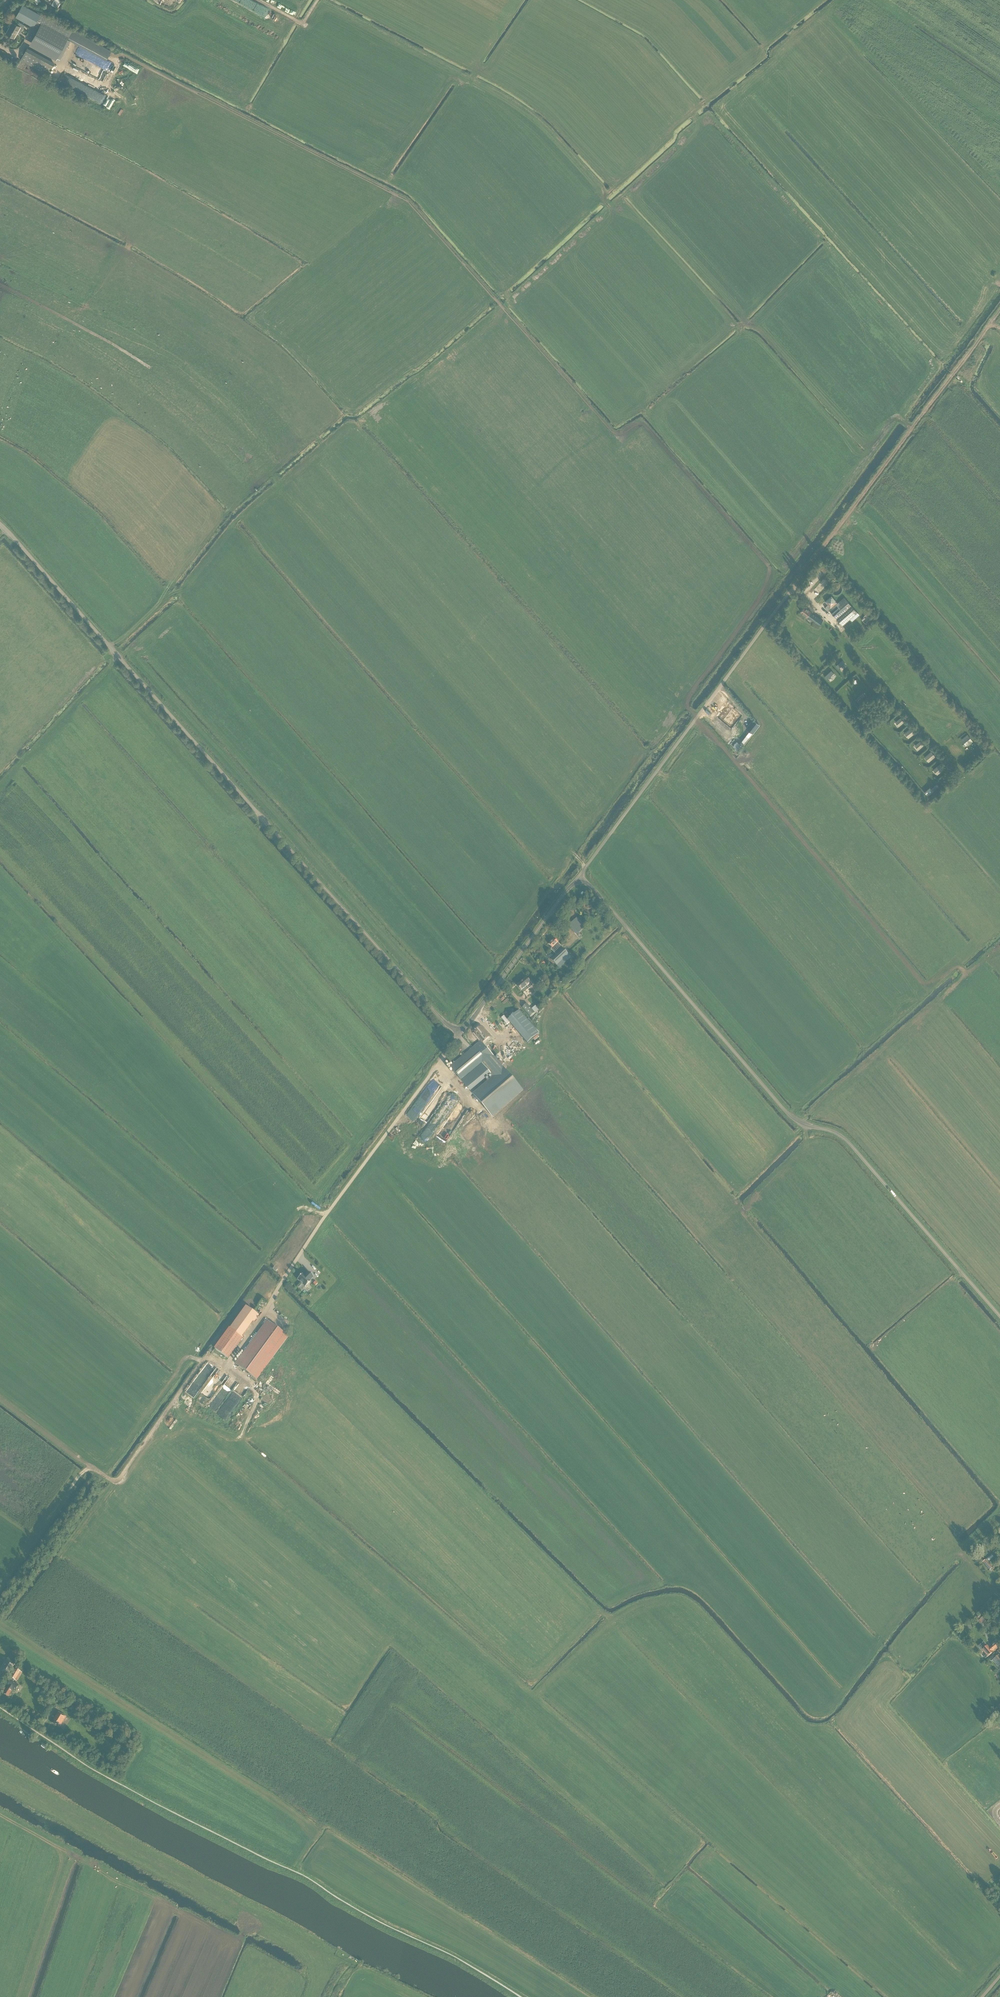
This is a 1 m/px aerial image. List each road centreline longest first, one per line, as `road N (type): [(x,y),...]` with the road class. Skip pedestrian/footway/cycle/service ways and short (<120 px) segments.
road 1 (unclassified): [(460,1034),(0,539)]
road 2 (unclassified): [(999,1316),(845,1142),(773,1099),(581,875)]
road 3 (unclassified): [(912,428),(581,875)]
road 4 (unclassified): [(273,1293),(460,1034)]
road 5 (unclassified): [(581,875),(460,1034)]
road 6 (track): [(959,768),(841,630)]

